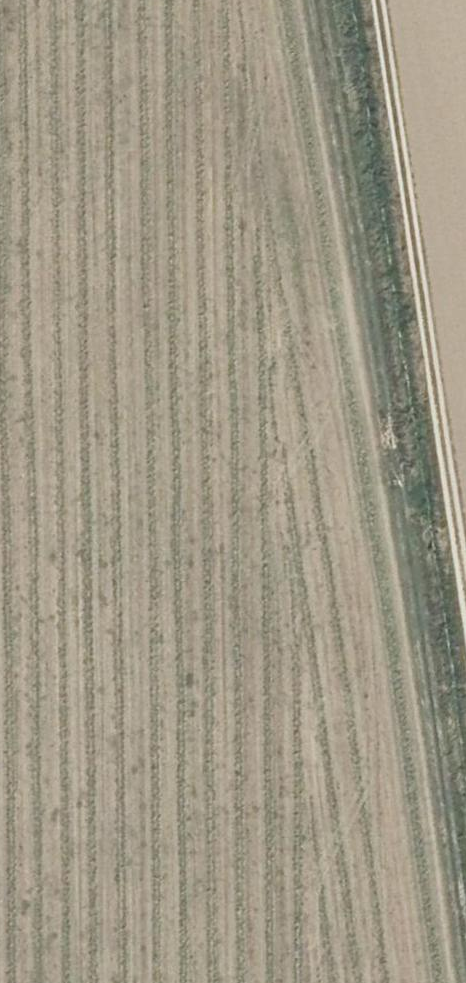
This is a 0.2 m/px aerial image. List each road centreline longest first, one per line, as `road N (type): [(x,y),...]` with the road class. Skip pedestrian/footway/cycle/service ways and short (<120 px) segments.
road 1 (track): [(323,0),(465,952)]
road 2 (track): [(465,603),(379,0)]

